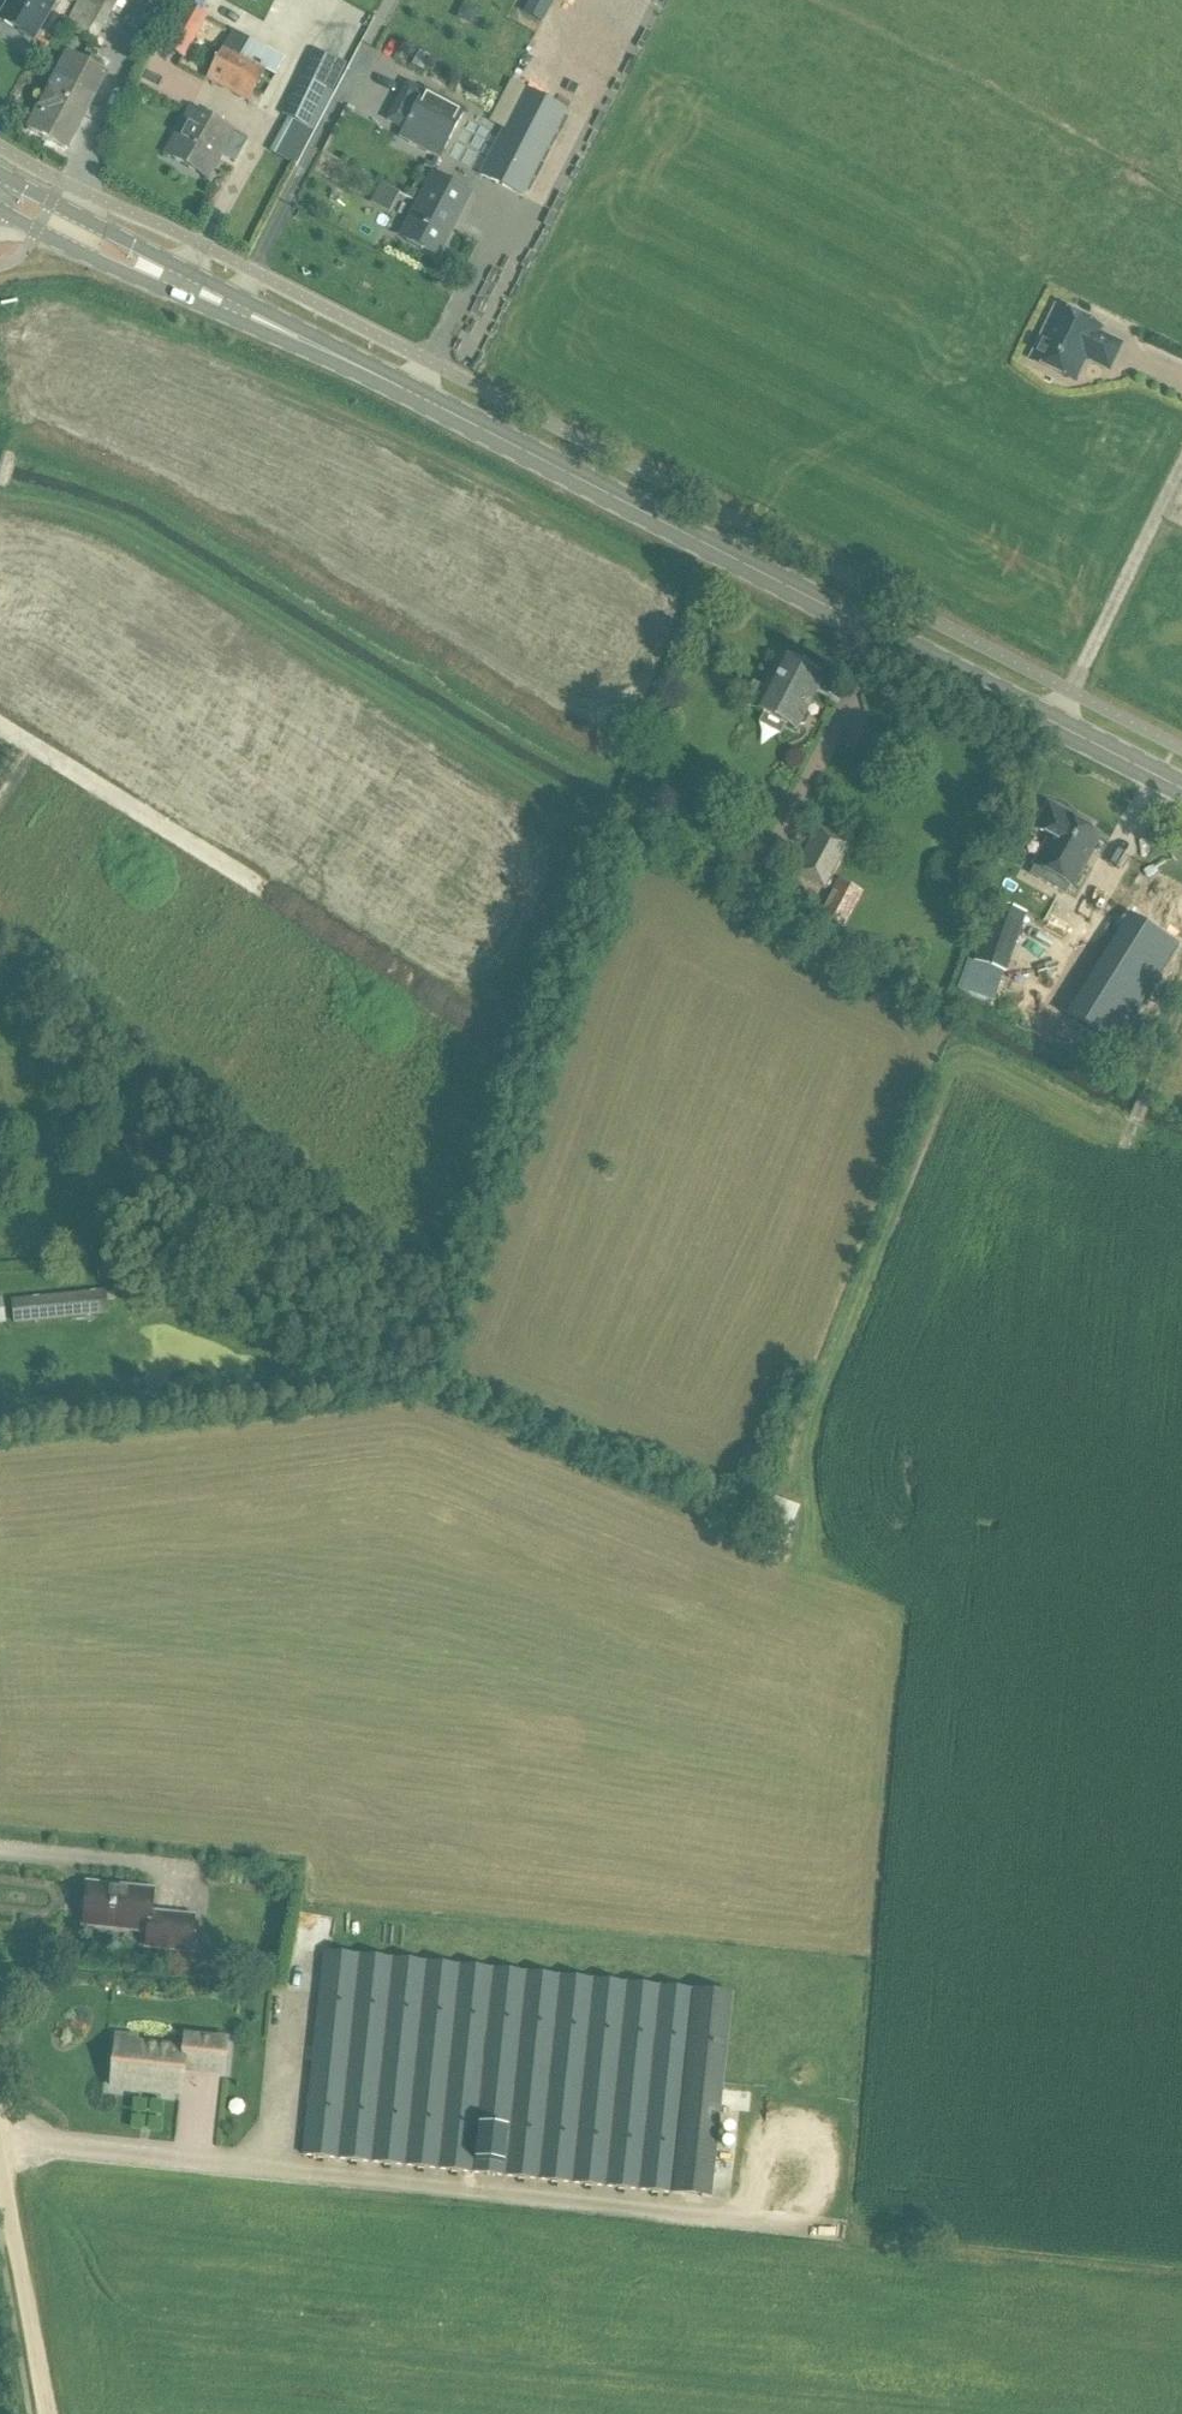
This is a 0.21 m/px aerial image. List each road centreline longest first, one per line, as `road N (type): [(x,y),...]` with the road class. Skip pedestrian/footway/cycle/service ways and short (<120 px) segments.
road 1 (secondary): [(1181,790),(0,191)]
road 2 (track): [(47,2413),(0,2175)]
road 3 (track): [(1128,1141),(1181,1001)]

